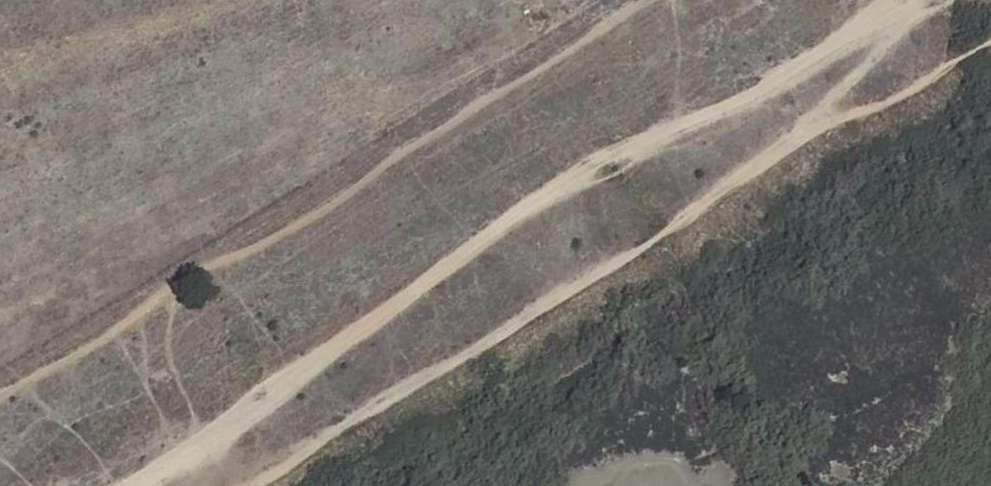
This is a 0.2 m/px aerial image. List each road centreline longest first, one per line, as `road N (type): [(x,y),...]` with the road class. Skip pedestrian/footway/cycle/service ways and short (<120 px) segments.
road 1 (track): [(931,0),(581,171),(126,485)]
road 2 (track): [(241,485),(615,263),(805,128),(888,100),(990,39)]

